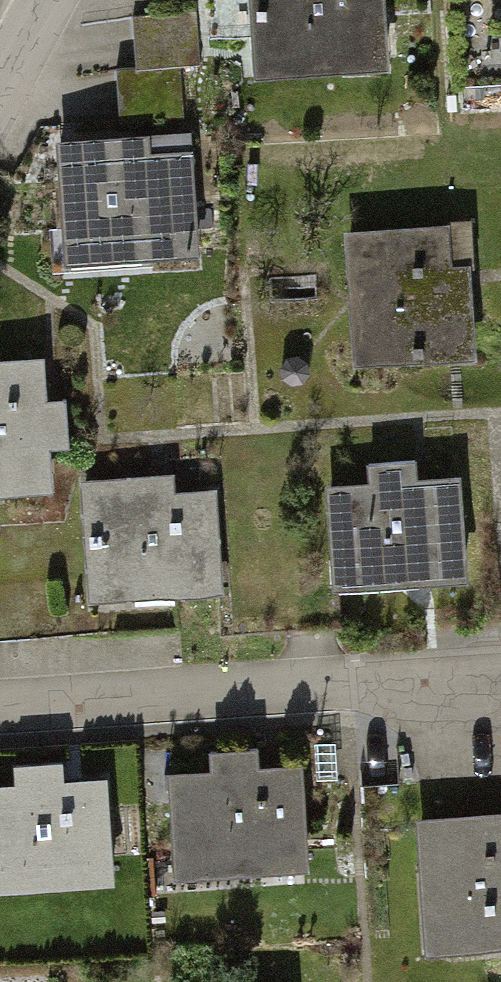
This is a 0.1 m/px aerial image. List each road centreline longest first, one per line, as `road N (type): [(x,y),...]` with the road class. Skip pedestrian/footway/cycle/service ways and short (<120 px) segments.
road 1 (residential): [(500,676),(0,711)]

